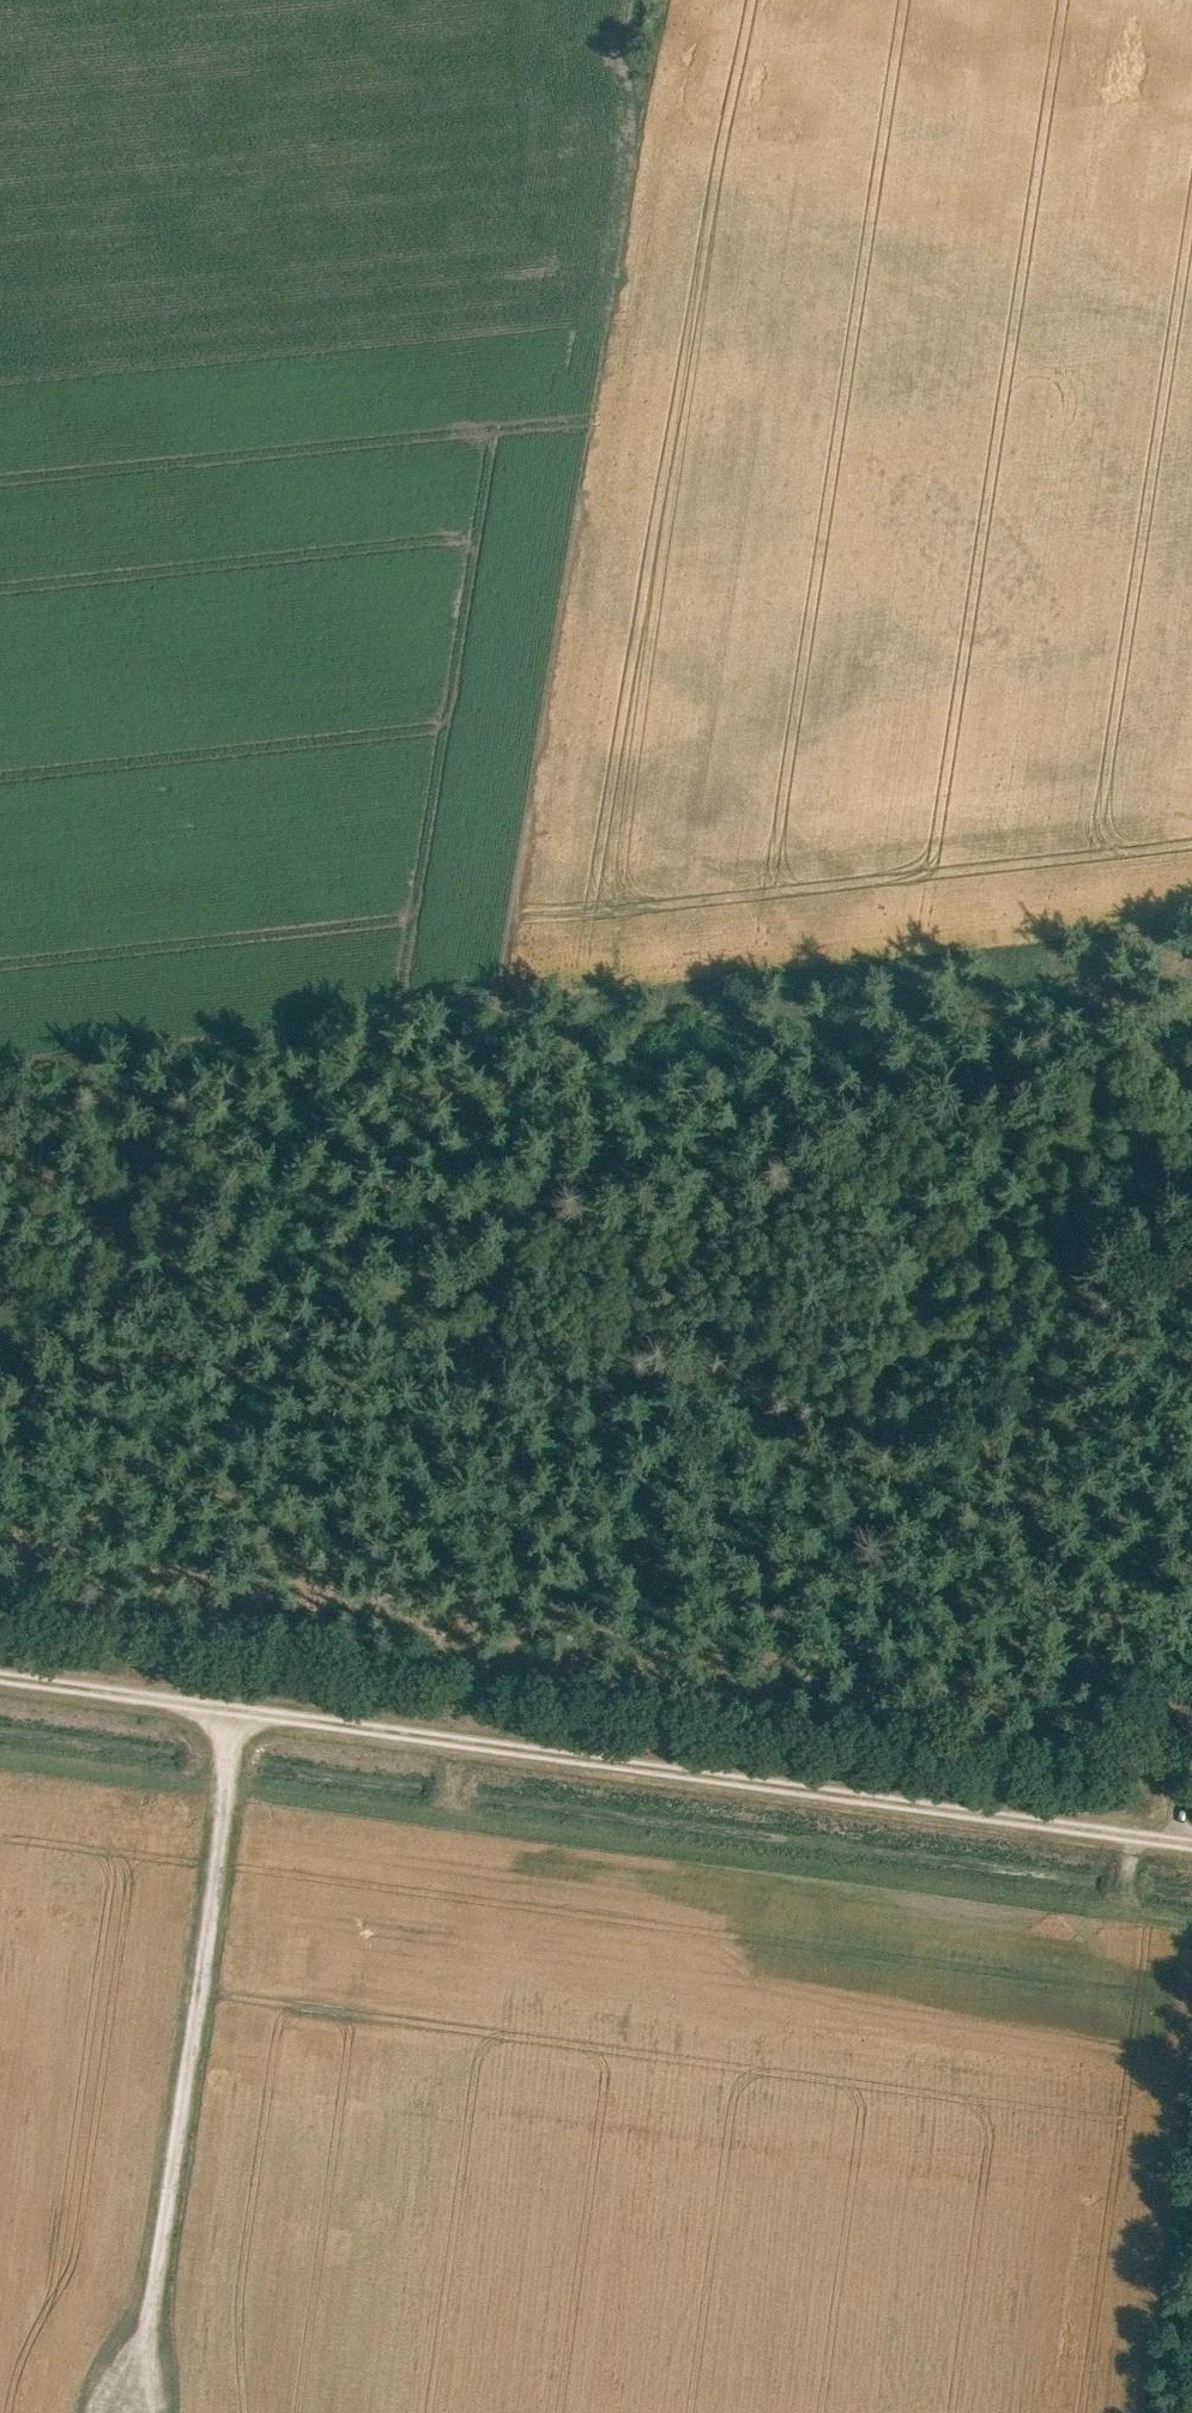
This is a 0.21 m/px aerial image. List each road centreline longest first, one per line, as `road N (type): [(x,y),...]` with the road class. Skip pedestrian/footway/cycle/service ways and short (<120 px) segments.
road 1 (unclassified): [(1191,1830),(0,1666)]
road 2 (track): [(237,1699),(138,2412)]

